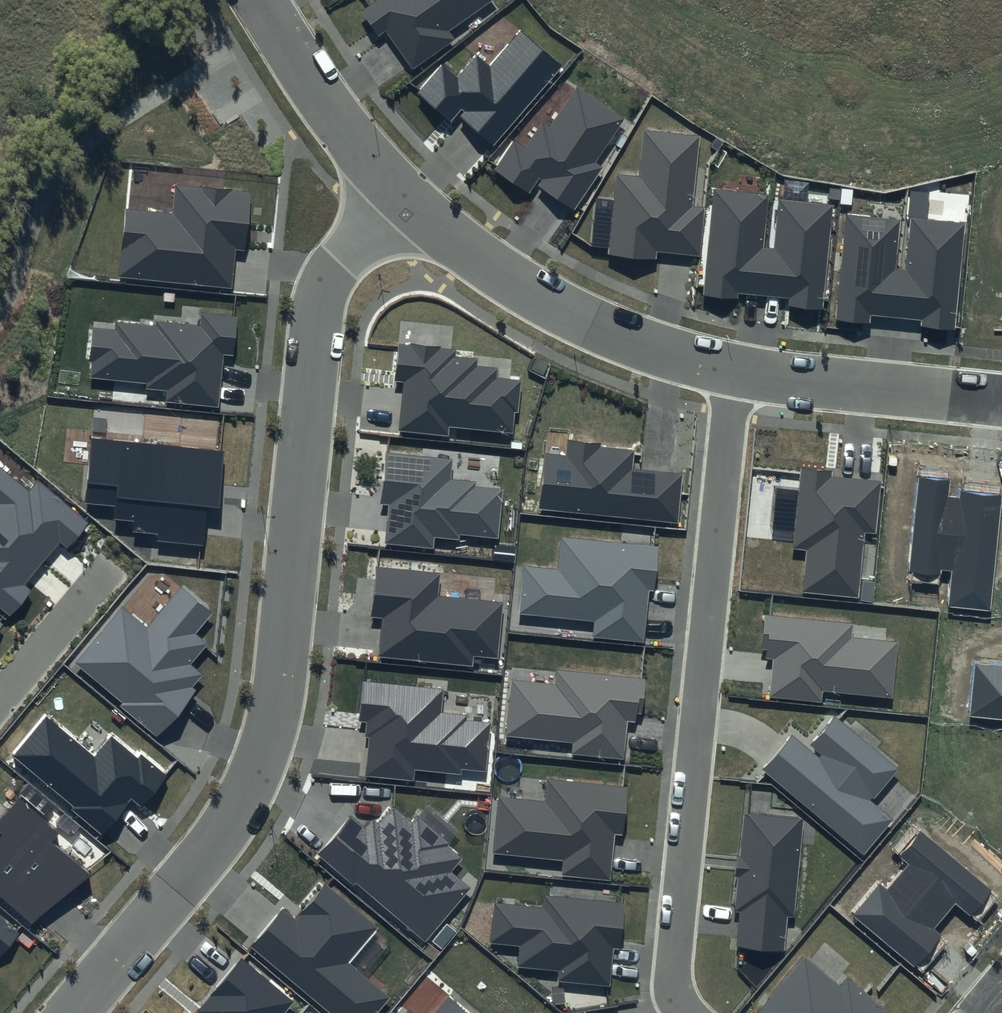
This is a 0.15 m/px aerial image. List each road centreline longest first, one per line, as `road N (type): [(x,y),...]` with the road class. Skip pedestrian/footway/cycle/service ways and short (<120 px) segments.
road 1 (residential): [(73,1012),(219,835),(247,787),(271,724),(283,657),(315,316),(346,247),(404,197)]
road 2 (residential): [(732,369),(670,957),(673,1001),(685,1012)]
road 3 (residential): [(404,197),(532,293),(662,351),(732,369)]
road 4 (residential): [(732,369),(1001,398)]
road 5 (residential): [(261,0),(307,79),(404,197)]
road 6 (residential): [(109,565),(0,698)]

